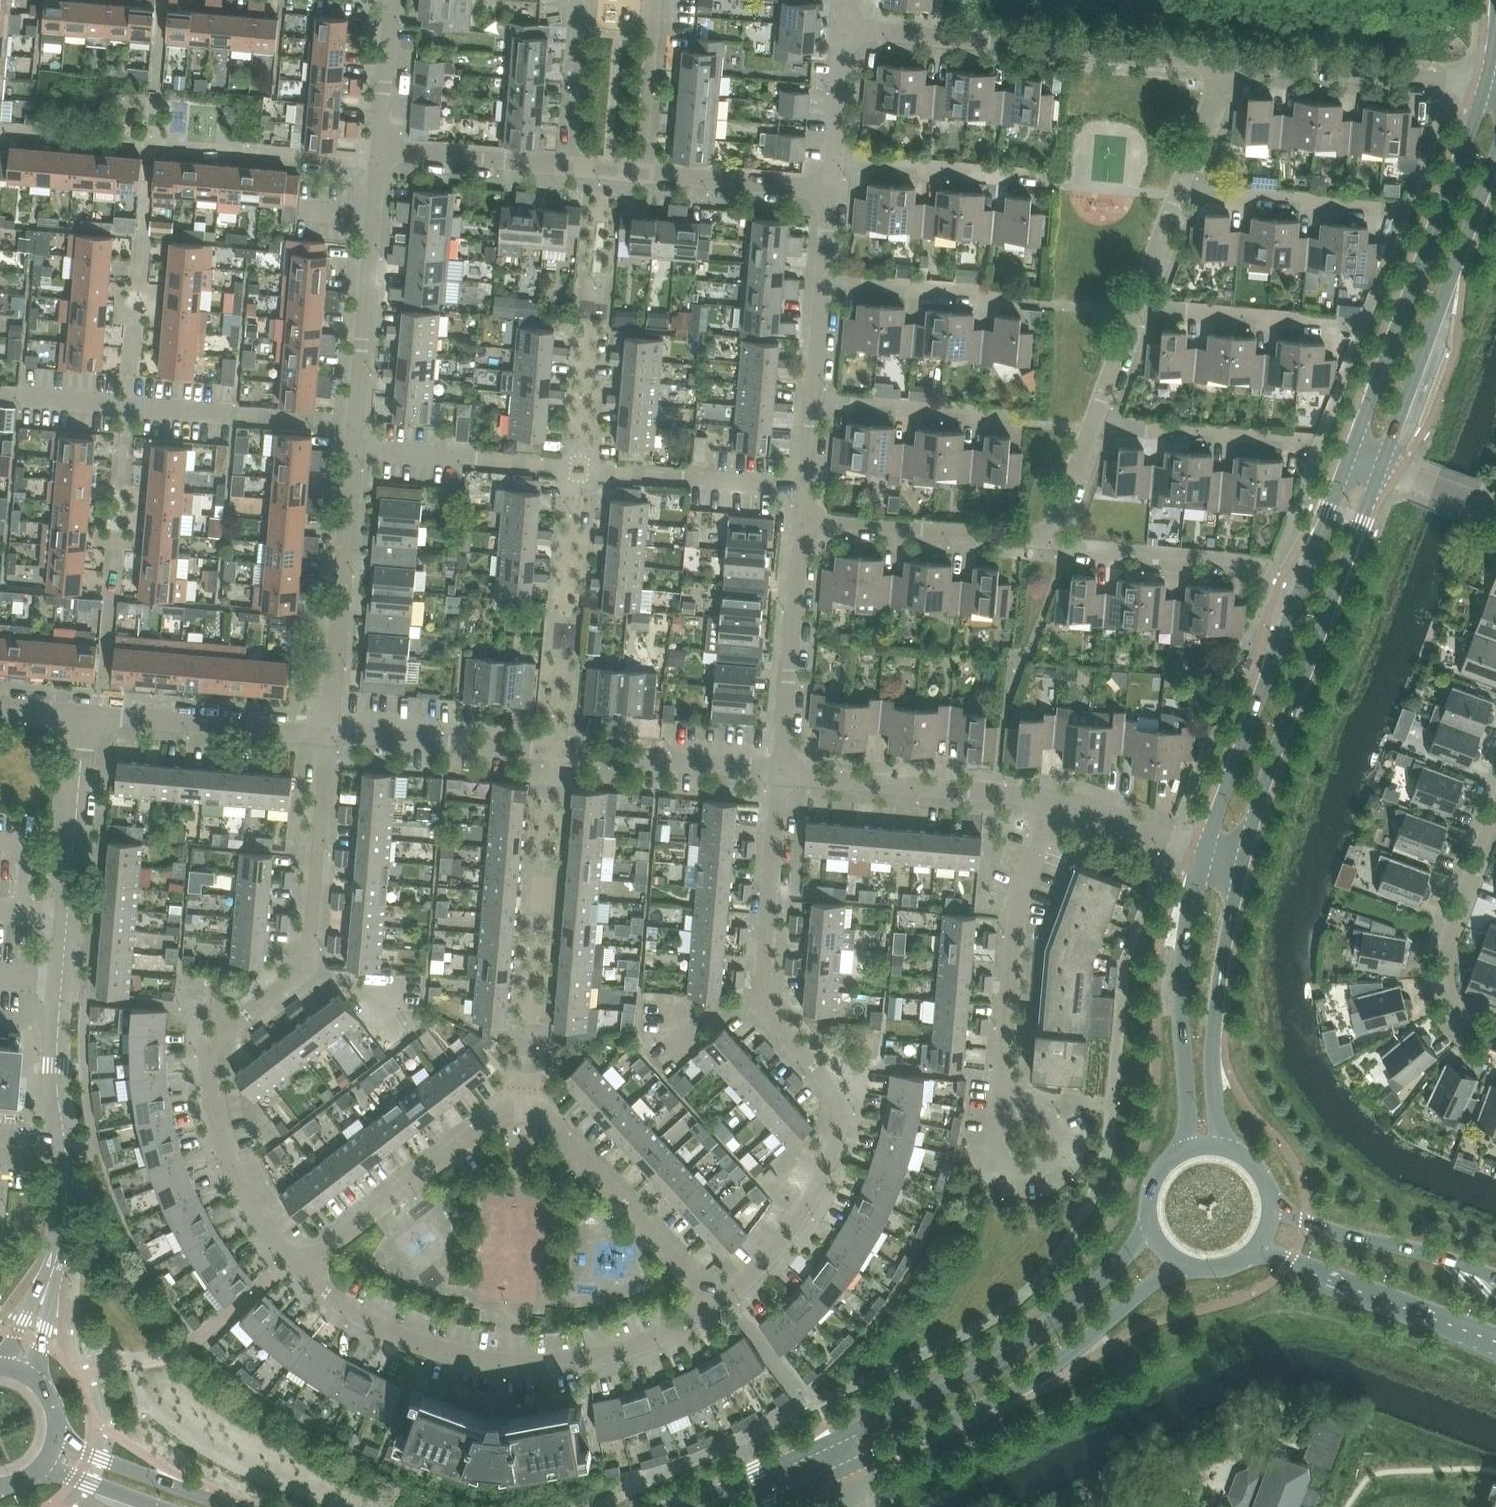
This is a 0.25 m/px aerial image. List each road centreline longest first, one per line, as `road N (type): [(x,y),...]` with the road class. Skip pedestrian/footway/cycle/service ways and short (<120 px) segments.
road 1 (residential): [(314,1281),(290,1259),(236,1172),(221,1132),(208,1048),(308,963),(326,739)]
road 2 (residential): [(726,1305),(778,1261),(830,1186),(850,1132),(848,1092),(764,1006),(781,776)]
road 3 (unclassified): [(60,1251),(67,1182),(60,980),(84,714)]
road 4 (residential): [(781,776),(326,739)]
road 5 (residential): [(726,1305),(629,1357),(549,1371),(435,1351),(314,1281)]
road 6 (tertiary): [(1350,457),(1206,854)]
road 7 (tertiary): [(1243,866),(1382,470)]
road 8 (tertiary): [(834,1476),(1054,1366),(1182,1267)]
road 9 (tertiary): [(1150,1234),(1030,1340),(821,1446)]
road 10 (tertiary): [(1485,89),(1350,457)]
road 11 (residential): [(1227,72),(840,37)]
road 12 (tertiary): [(1382,470),(1495,156)]
road 13 (residential): [(1010,1102),(1016,931),(1048,805)]
road 14 (tertiary): [(1206,854),(1182,986),(1186,1150)]
road 15 (residential): [(326,739),(353,448)]
road 16 (residential): [(726,1305),(558,1116),(525,1103)]
road 17 (residential): [(353,448),(379,162)]
road 18 (tertiary): [(1223,1147),(1215,1048),(1243,866)]
road 19 (residential): [(314,1281),(493,1111),(525,1103)]
road 20 (residential): [(1048,805),(781,776)]
road 21 (residential): [(1495,1041),(1458,1019),(1441,975),(1495,806)]
road 22 (residential): [(1485,89),(1227,72)]
road 23 (tertiary): [(1257,1251),(1495,1341)]
road 24 (residential): [(781,776),(802,526)]
road 25 (residential): [(802,526),(1050,544)]
road 26 (residential): [(326,739),(84,714)]
road 27 (tertiary): [(1495,1279),(1273,1212)]
road 28 (residential): [(807,489),(580,467)]
road 29 (residential): [(580,467),(353,448)]
road 30 (residential): [(813,402),(1024,422)]
road 31 (residential): [(1050,544),(1260,563)]
road 32 (residential): [(1182,191),(1391,205)]
road 33 (residential): [(831,163),(1038,182)]
road 34 (residential): [(1094,428),(1297,442)]
road 35 (residential): [(1138,311),(1334,323)]
road 36 (residential): [(822,284),(1012,302)]
road 37 (residential): [(379,162),(566,177)]
road 38 (residential): [(828,197),(642,182)]
road 39 (residential): [(642,182),(658,0)]
road 40 (residential): [(580,0),(566,177)]
road 41 (tertiary): [(220,1506),(55,1444)]
road 42 (residential): [(1206,854),(1048,805)]
road 43 (residential): [(379,162),(390,0)]
road 44 (residential): [(566,618),(580,467)]
road 45 (tertiary): [(821,1446),(691,1506)]
road 46 (unclassified): [(35,1385),(60,1251)]
road 47 (residential): [(1138,311),(1182,191)]
road 48 (residential): [(1182,191),(1227,72)]
road 49 (residential): [(831,163),(840,37)]
road 50 (unclassified): [(60,1251),(0,1361)]
road 51 (residential): [(1094,428),(1138,311)]
road 52 (residential): [(1050,544),(1094,428)]
road 53 (residential): [(580,467),(590,344)]
road 54 (residential): [(1495,512),(1382,470)]

